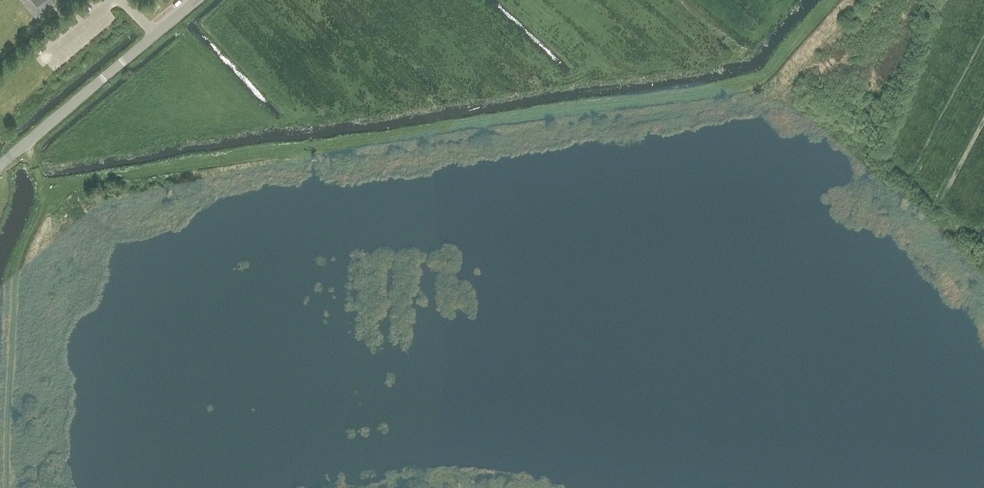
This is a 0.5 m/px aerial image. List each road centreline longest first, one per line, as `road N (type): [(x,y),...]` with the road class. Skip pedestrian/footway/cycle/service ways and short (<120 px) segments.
road 1 (track): [(832,0),(750,83),(95,177),(48,192)]
road 2 (track): [(48,192),(15,295),(10,487)]
road 3 (tertiary): [(0,168),(197,0)]

